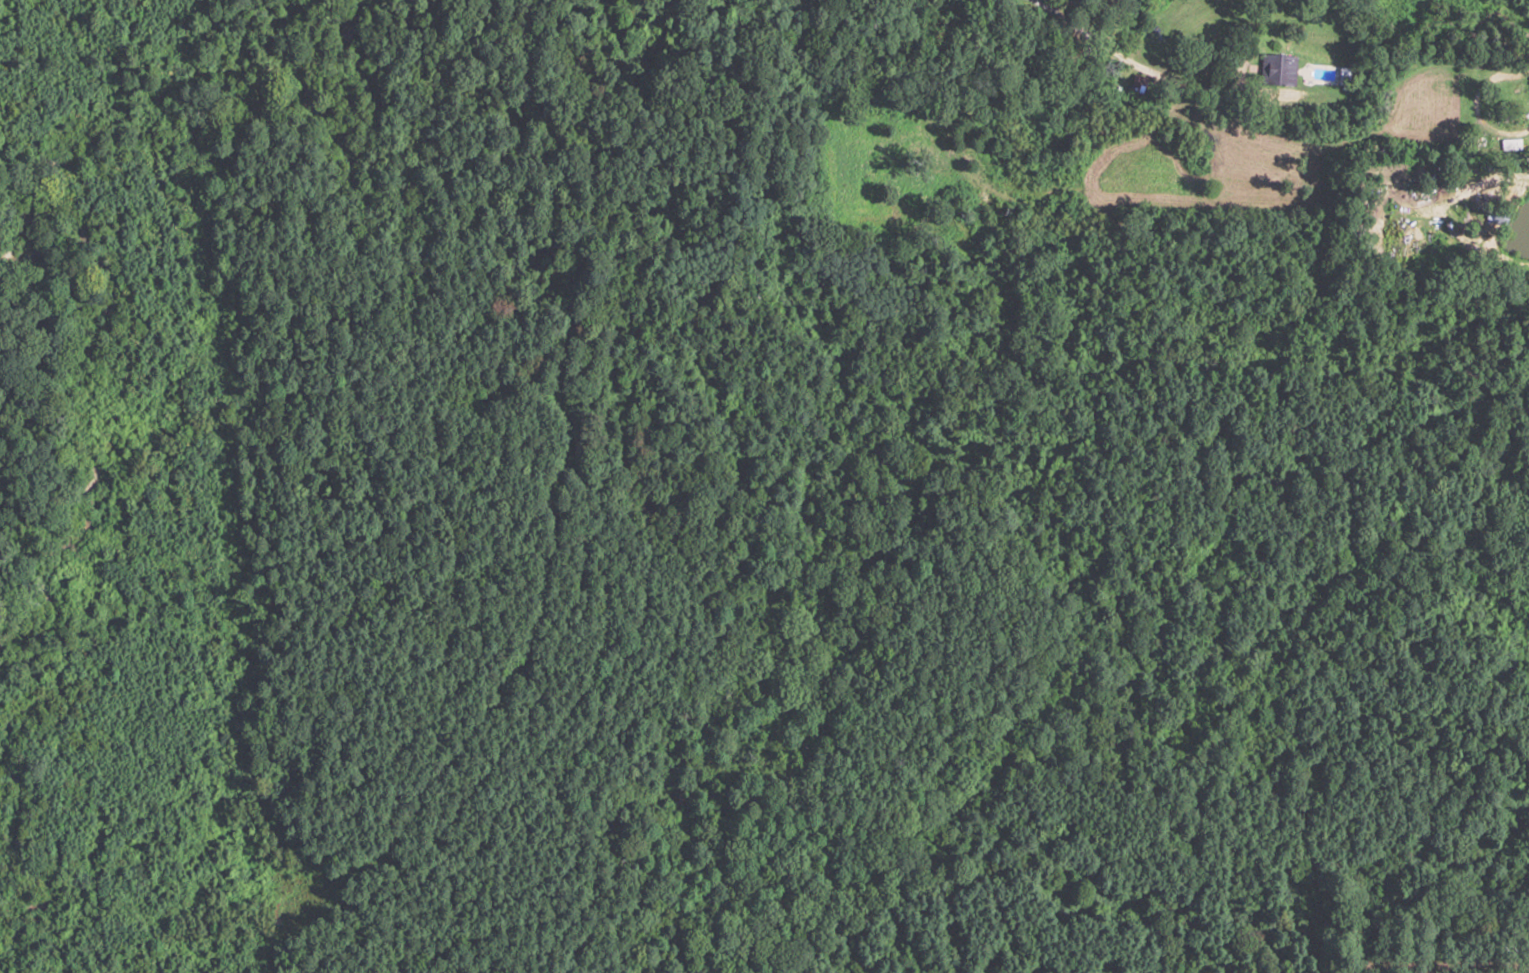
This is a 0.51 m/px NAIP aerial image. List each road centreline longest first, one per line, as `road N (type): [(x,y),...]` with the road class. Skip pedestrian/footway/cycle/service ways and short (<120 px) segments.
road 1 (residential): [(996,0),(1105,68)]

